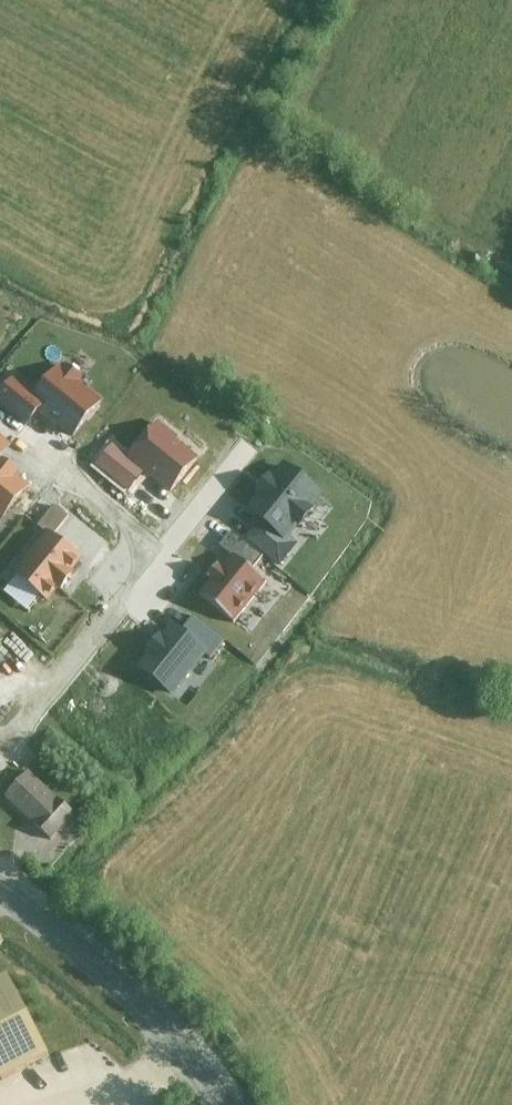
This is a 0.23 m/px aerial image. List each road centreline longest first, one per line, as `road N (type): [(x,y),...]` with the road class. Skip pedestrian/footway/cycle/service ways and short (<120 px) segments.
road 1 (secondary): [(0,887),(166,1028),(224,1104)]
road 2 (residential): [(161,555),(0,757)]

